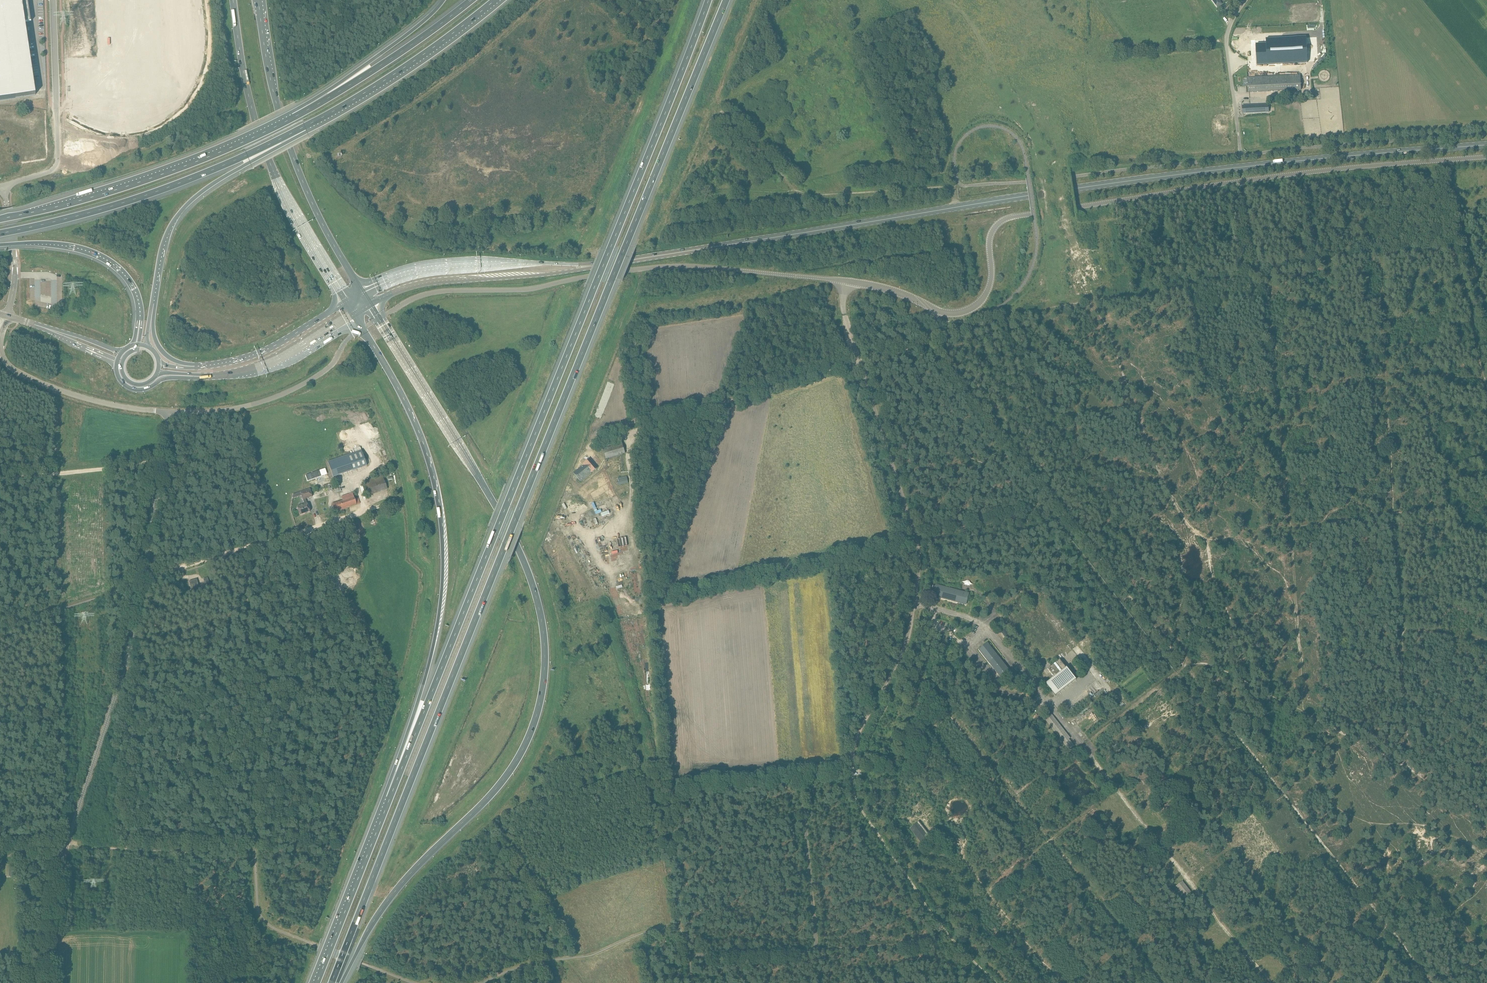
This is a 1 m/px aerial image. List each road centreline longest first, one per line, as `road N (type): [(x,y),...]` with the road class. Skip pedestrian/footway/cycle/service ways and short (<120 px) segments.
road 1 (motorway): [(332,982),(726,0)]
road 2 (motorway): [(707,0),(390,797)]
road 3 (track): [(1183,663),(930,342),(593,443),(598,461)]
road 4 (motorway): [(341,982),(409,874),(515,763),(545,676),(539,608),(516,544),(379,319)]
road 5 (unclassified): [(846,281),(955,314),(982,300),(990,284),(991,235),(1012,217),(1303,173),(1486,156)]
road 6 (primary): [(1271,164),(611,262)]
road 7 (unclassified): [(49,982),(58,877),(127,661),(171,412)]
road 8 (unclassified): [(852,769),(861,731),(903,651),(919,554),(845,315),(846,281)]
road 9 (motorway): [(363,329),(422,442),(442,539),(436,634),(390,797)]
road 10 (unclassified): [(846,281),(659,267),(529,289),(444,291),(379,319)]
road 11 (track): [(1162,982),(911,663)]
road 12 (trunk): [(233,0),(269,161),(346,302)]
road 13 (motorway): [(0,233),(140,198),(305,127)]
road 14 (motorway): [(300,113),(201,161),(0,220)]
road 15 (trunk): [(362,292),(294,159),(258,0)]
road 16 (motorway): [(150,319),(175,218),(217,181),(305,127)]
road 17 (track): [(995,982),(952,942),(867,818),(852,769)]
road 18 (primary): [(611,262),(431,268),(362,292)]
road 19 (primary): [(370,305),(435,281),(611,262)]
road 20 (motorway): [(305,127),(495,0)]
road 21 (unclassified): [(4,186),(58,163),(54,0)]
road 22 (track): [(627,433),(632,482),(618,518),(628,555),(617,571),(603,567),(584,537),(605,526)]
road 23 (unclassified): [(363,329),(329,368),(279,396),(223,411),(171,412)]
road 24 (primary): [(1271,164),(1486,145)]
road 25 (motorway): [(471,0),(300,113)]
road 26 (motorway): [(390,797),(317,982)]
road 27 (unclassified): [(171,412),(44,383),(9,365),(0,345)]
road 28 (motorway): [(0,245),(57,243),(104,256),(133,283),(142,320)]
road 29 (motorway): [(444,0),(300,113)]
road 30 (track): [(303,531),(398,679)]
road 31 (trunk): [(346,302),(264,351),(193,366)]
road 32 (trunk): [(202,376),(275,363),(354,314)]
road 33 (track): [(0,479),(163,458)]
road 34 (track): [(953,186),(794,190)]
road 35 (track): [(244,549),(395,502)]
road 36 (unclassified): [(1238,131),(1226,41),(1246,0)]
road 37 (unclassified): [(7,316),(15,270),(4,186)]

